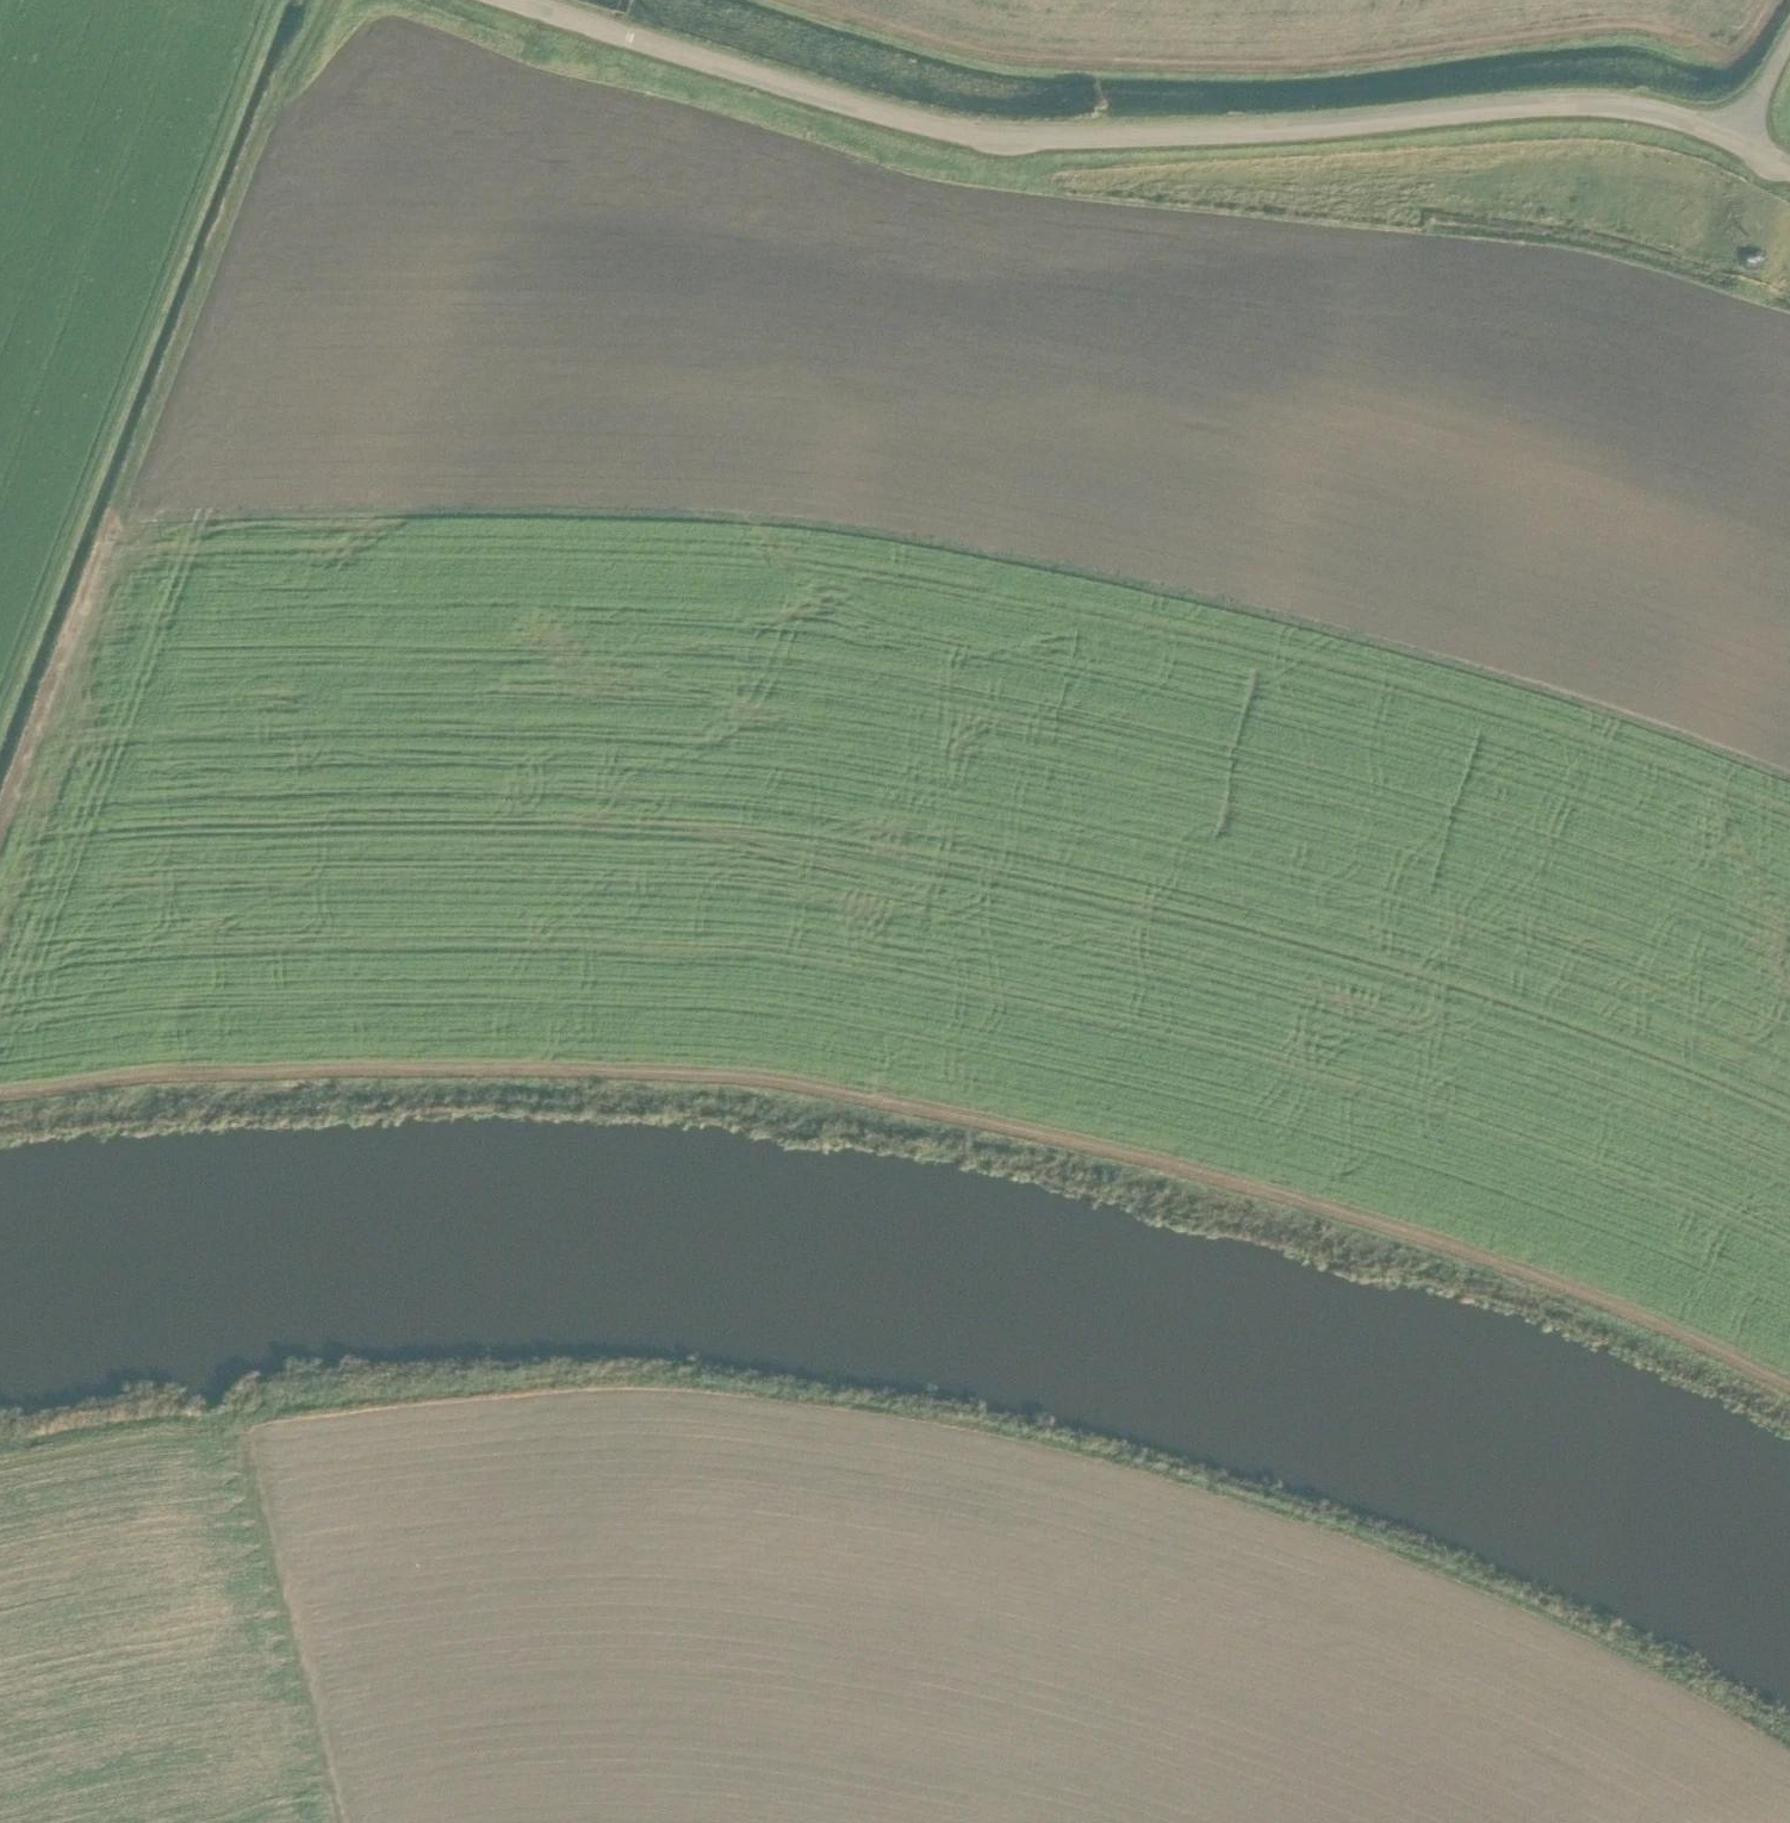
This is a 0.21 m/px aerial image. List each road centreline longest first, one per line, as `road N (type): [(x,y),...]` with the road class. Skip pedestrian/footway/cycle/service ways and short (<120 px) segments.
road 1 (tertiary): [(1789,166),(1681,117),(1614,105),(1201,132),(947,134),(518,0)]
road 2 (track): [(331,1822),(232,1451)]

